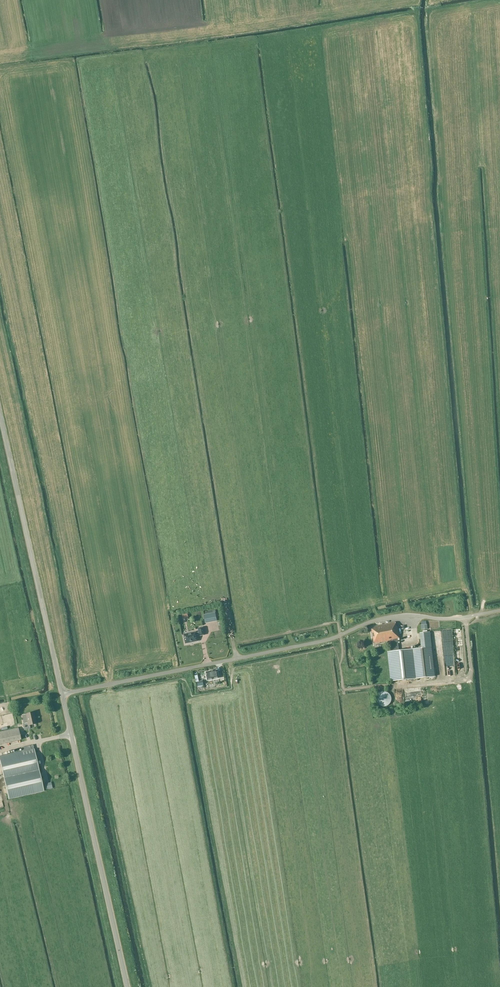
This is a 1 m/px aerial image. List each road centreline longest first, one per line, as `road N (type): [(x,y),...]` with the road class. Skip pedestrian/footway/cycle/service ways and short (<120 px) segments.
road 1 (unclassified): [(63,694),(316,644),(382,620),(499,611)]
road 2 (unclassified): [(128,986),(63,694)]
road 3 (unclassified): [(0,421),(63,694)]

